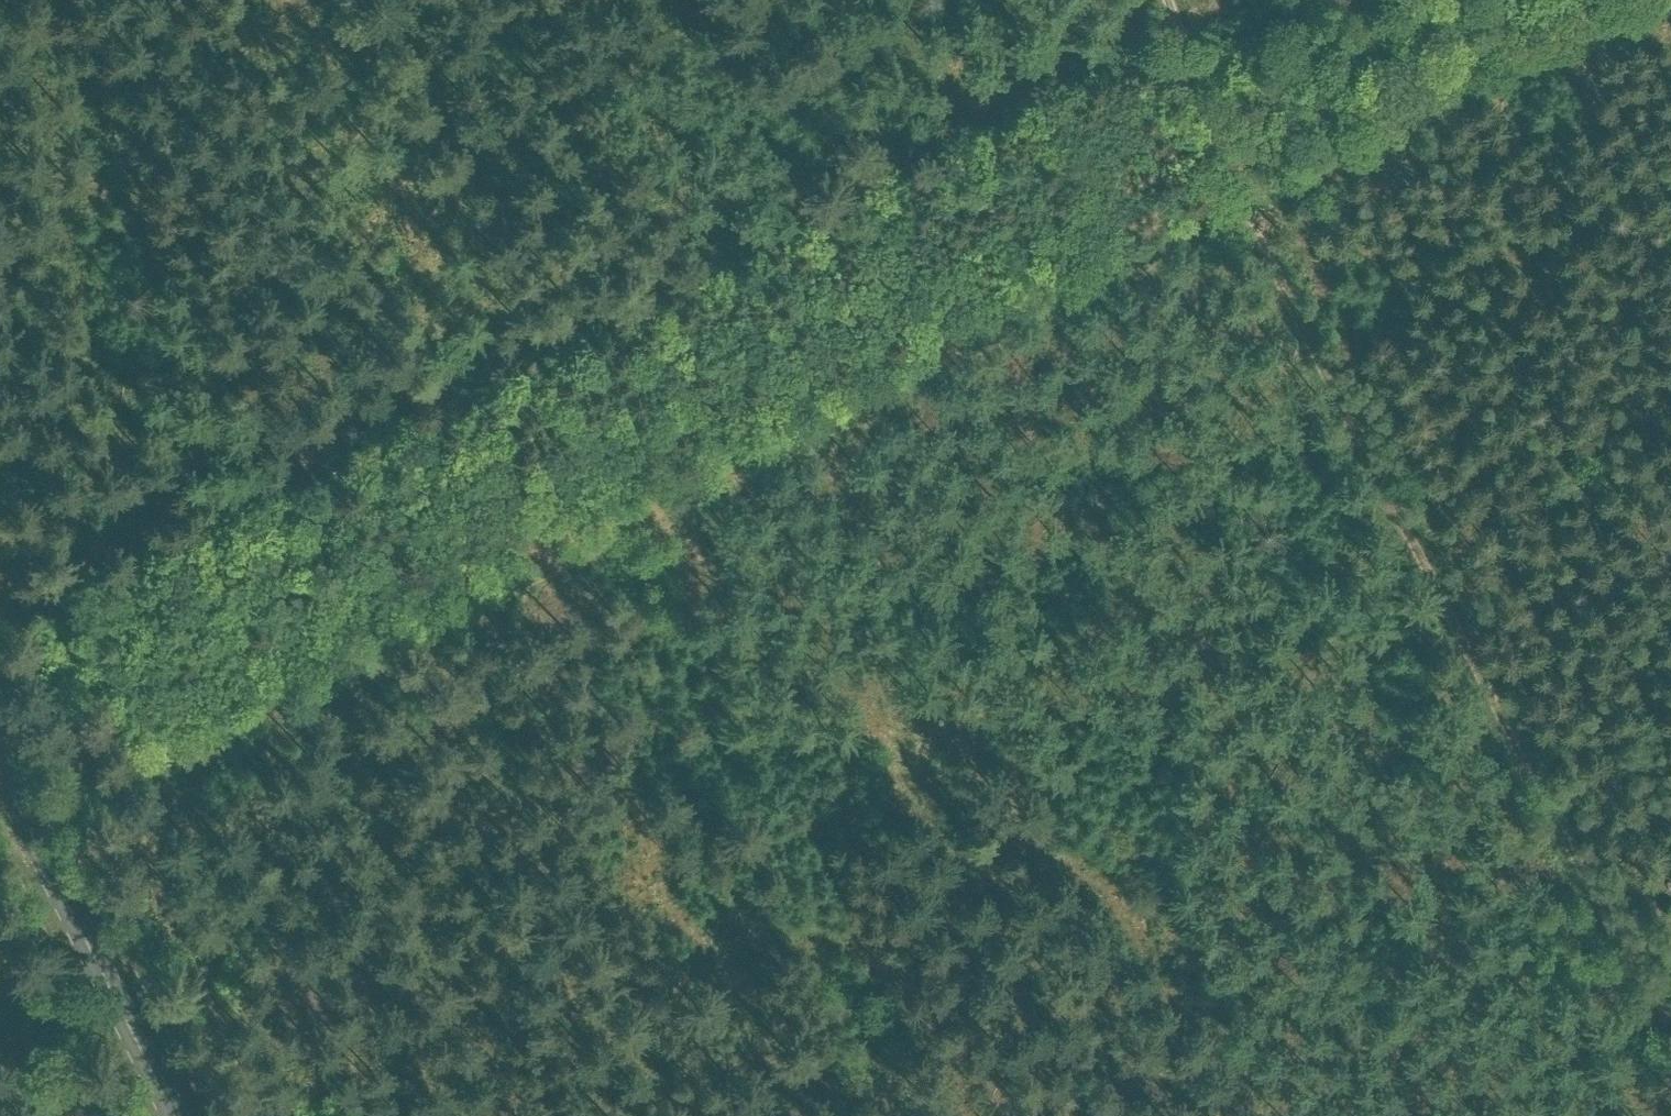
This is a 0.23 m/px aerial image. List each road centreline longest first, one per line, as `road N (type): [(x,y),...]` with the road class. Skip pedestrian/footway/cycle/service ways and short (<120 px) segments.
road 1 (track): [(1667,0),(380,656),(0,834)]
road 2 (track): [(1169,0),(1251,213),(1670,1037)]
road 3 (track): [(260,1115),(0,596)]
road 4 (primary): [(176,1115),(0,765)]

